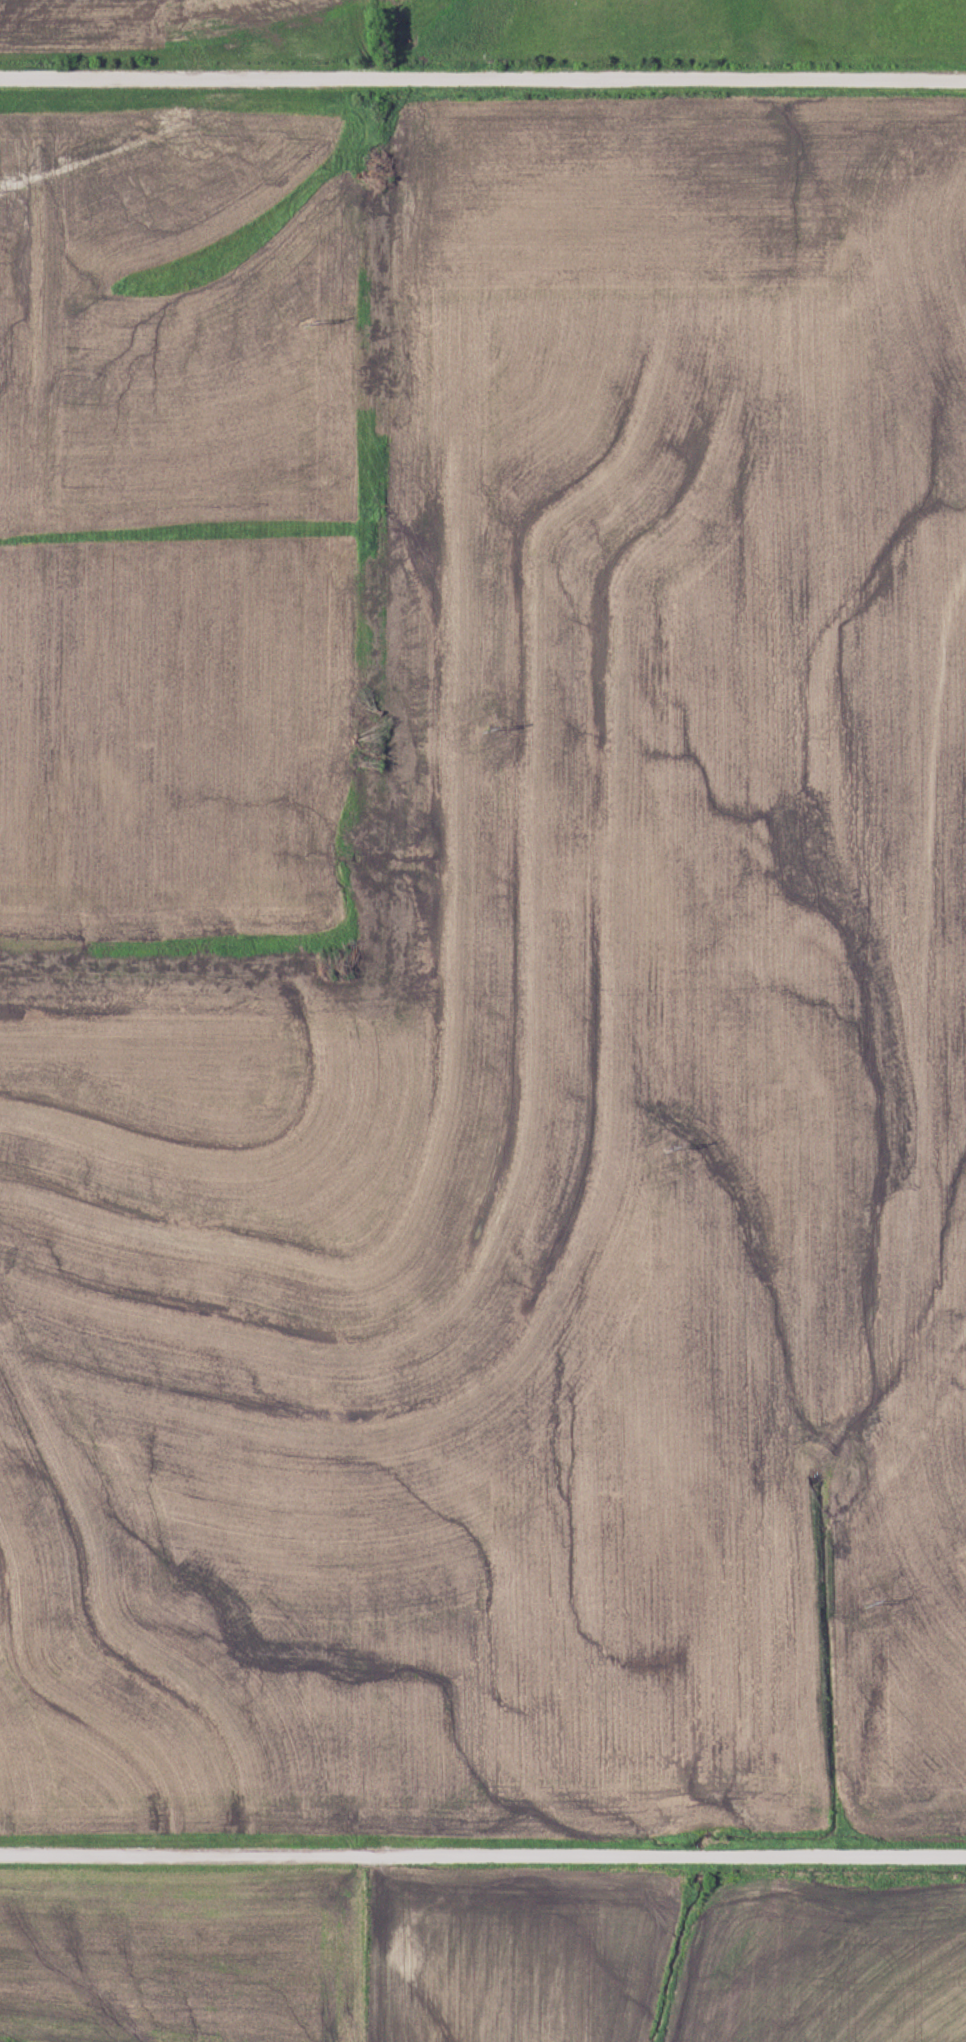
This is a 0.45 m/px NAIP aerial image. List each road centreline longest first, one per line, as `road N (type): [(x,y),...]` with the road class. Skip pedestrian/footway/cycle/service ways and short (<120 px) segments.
road 1 (residential): [(965,1858),(0,1853)]
road 2 (residential): [(965,79),(0,81)]

